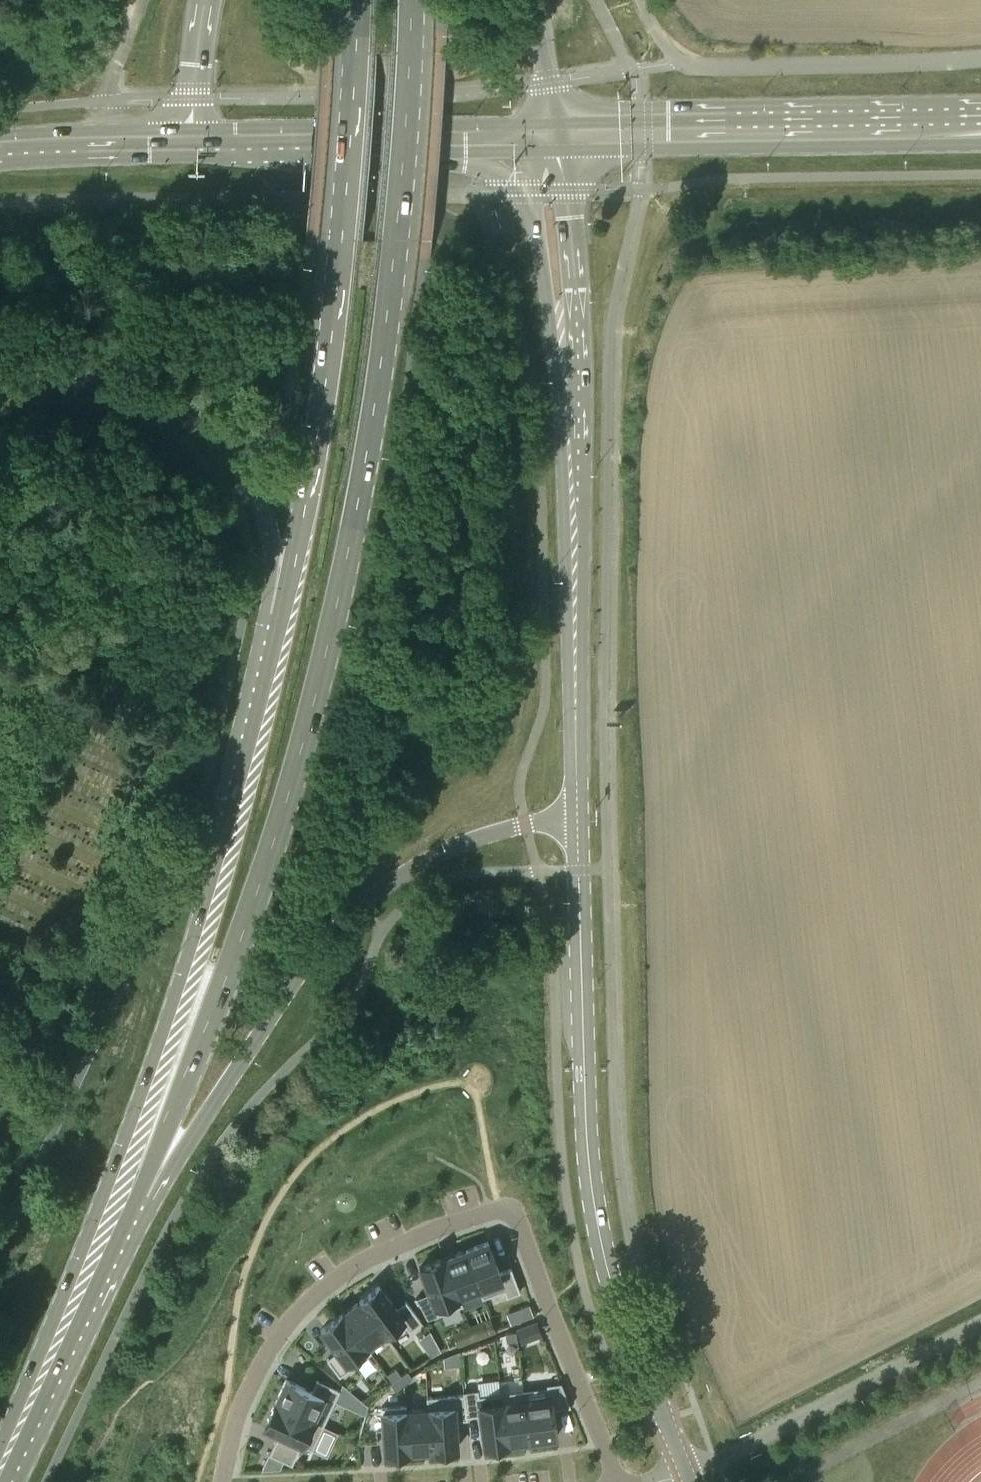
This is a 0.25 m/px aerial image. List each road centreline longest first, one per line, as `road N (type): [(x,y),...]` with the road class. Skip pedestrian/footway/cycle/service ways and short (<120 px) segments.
road 1 (primary): [(141,1143),(207,1027),(241,938),(320,683),(384,341),(412,0)]
road 2 (residential): [(222,1481),(251,1386),(302,1308),(376,1255),(501,1210),(517,1216),(618,1481)]
road 3 (primary): [(88,1282),(308,960),(360,905),(472,840),(578,819)]
road 4 (tertiary): [(578,819),(575,545),(554,134)]
road 5 (residential): [(688,1475),(609,1278),(593,1202),(578,819)]
road 6 (primary): [(358,0),(334,323),(310,485),(275,634)]
road 7 (primary): [(275,634),(141,1143)]
road 8 (primary): [(0,396),(51,381),(123,384),(161,398),(208,432),(246,477),(270,527),(275,634)]
road 9 (secondary): [(554,134),(980,128)]
road 10 (secondary): [(194,141),(441,136)]
road 11 (primary): [(0,1471),(88,1282)]
road 12 (unclassified): [(140,0),(108,84),(100,143)]
road 13 (primary): [(88,1282),(141,1143)]
road 14 (primary): [(207,0),(194,141)]
road 15 (primary): [(554,134),(534,0)]

